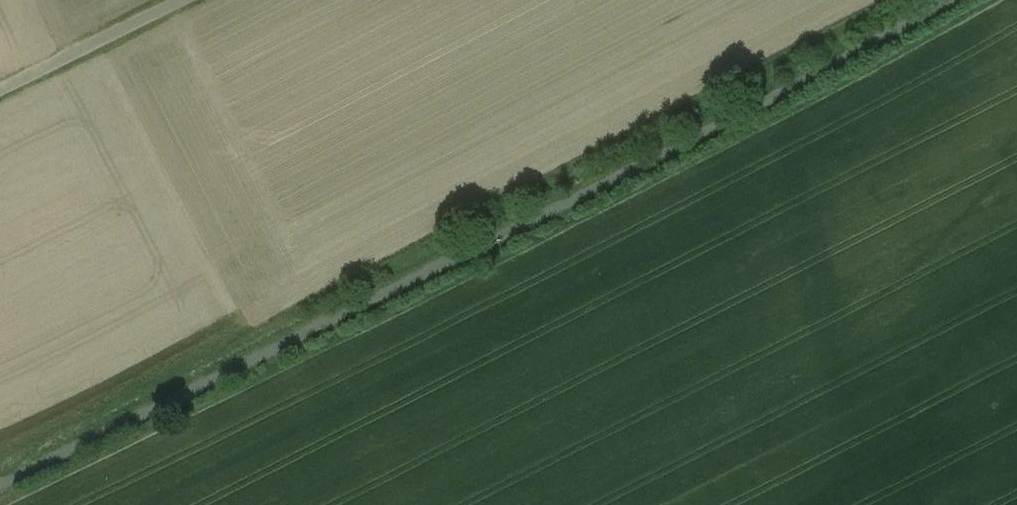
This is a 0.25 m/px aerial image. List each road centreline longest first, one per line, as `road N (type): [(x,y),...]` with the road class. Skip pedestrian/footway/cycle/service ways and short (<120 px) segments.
road 1 (unclassified): [(181,0),(0,90)]

